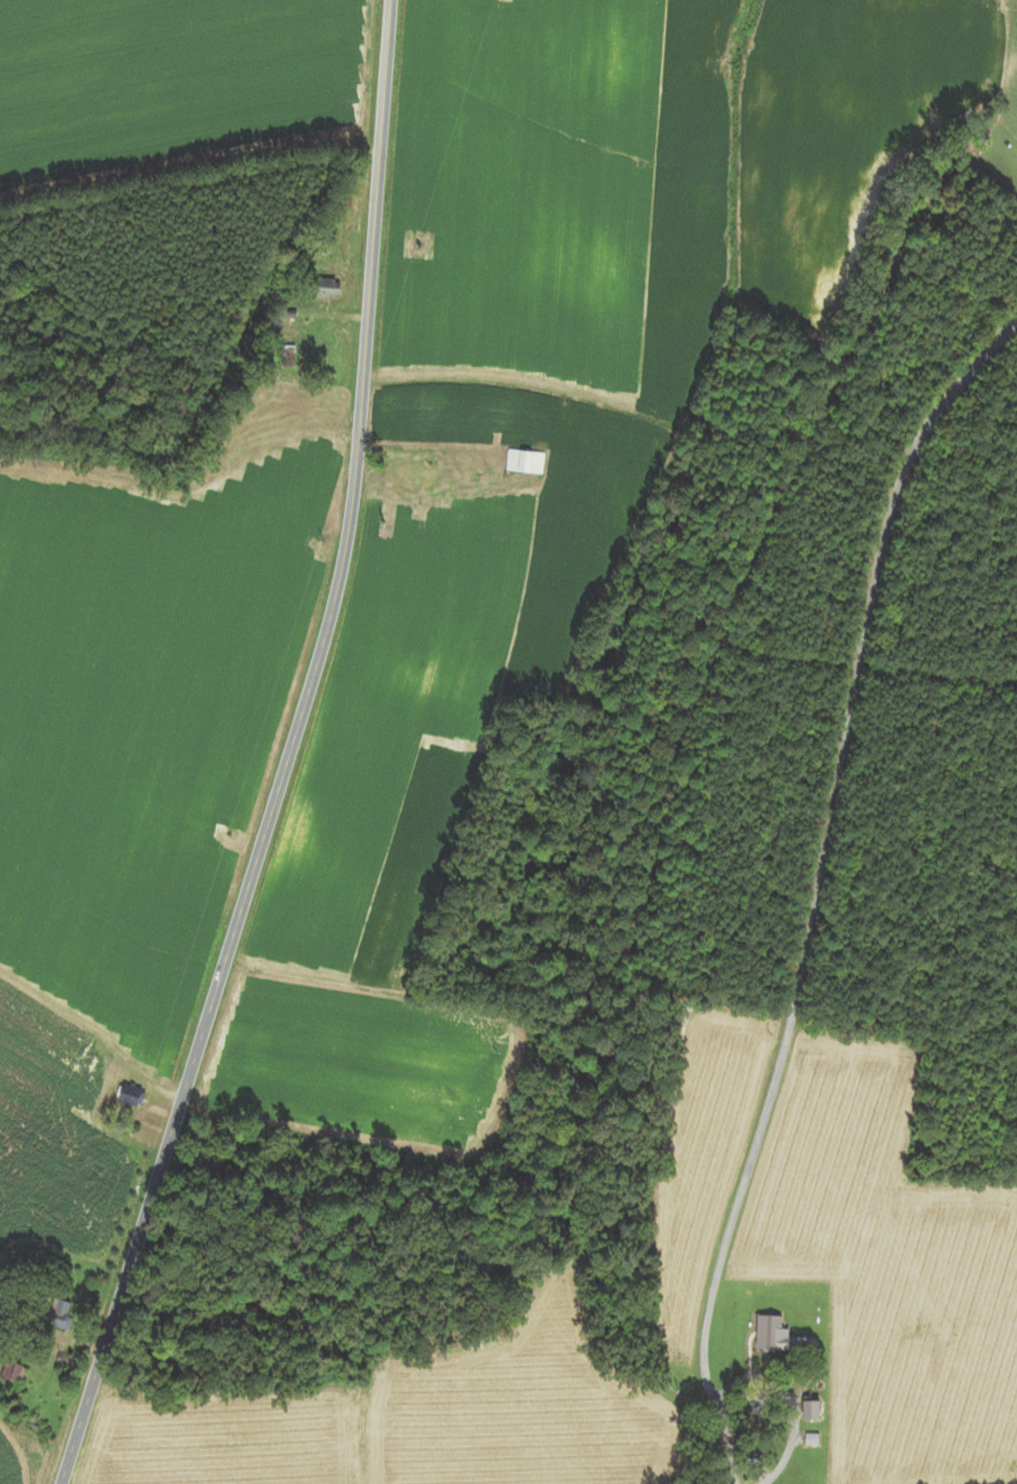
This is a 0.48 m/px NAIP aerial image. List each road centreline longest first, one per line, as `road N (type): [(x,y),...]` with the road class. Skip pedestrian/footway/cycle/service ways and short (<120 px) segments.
road 1 (residential): [(62,1483),(338,580),(358,458),(387,0)]

